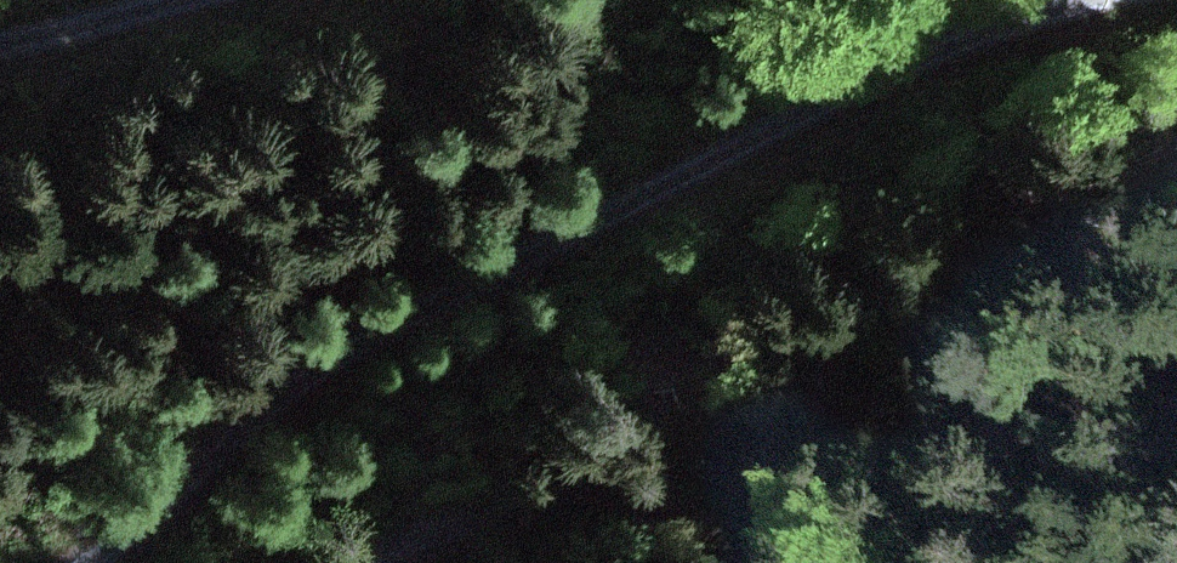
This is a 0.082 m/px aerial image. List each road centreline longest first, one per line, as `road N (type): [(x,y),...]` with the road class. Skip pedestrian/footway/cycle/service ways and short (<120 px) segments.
road 1 (track): [(1112,0),(860,76),(311,365),(133,530),(73,562)]
road 2 (track): [(1176,451),(1104,438),(857,482),(622,496),(441,525),(370,562)]
road 3 (track): [(0,41),(185,0)]

